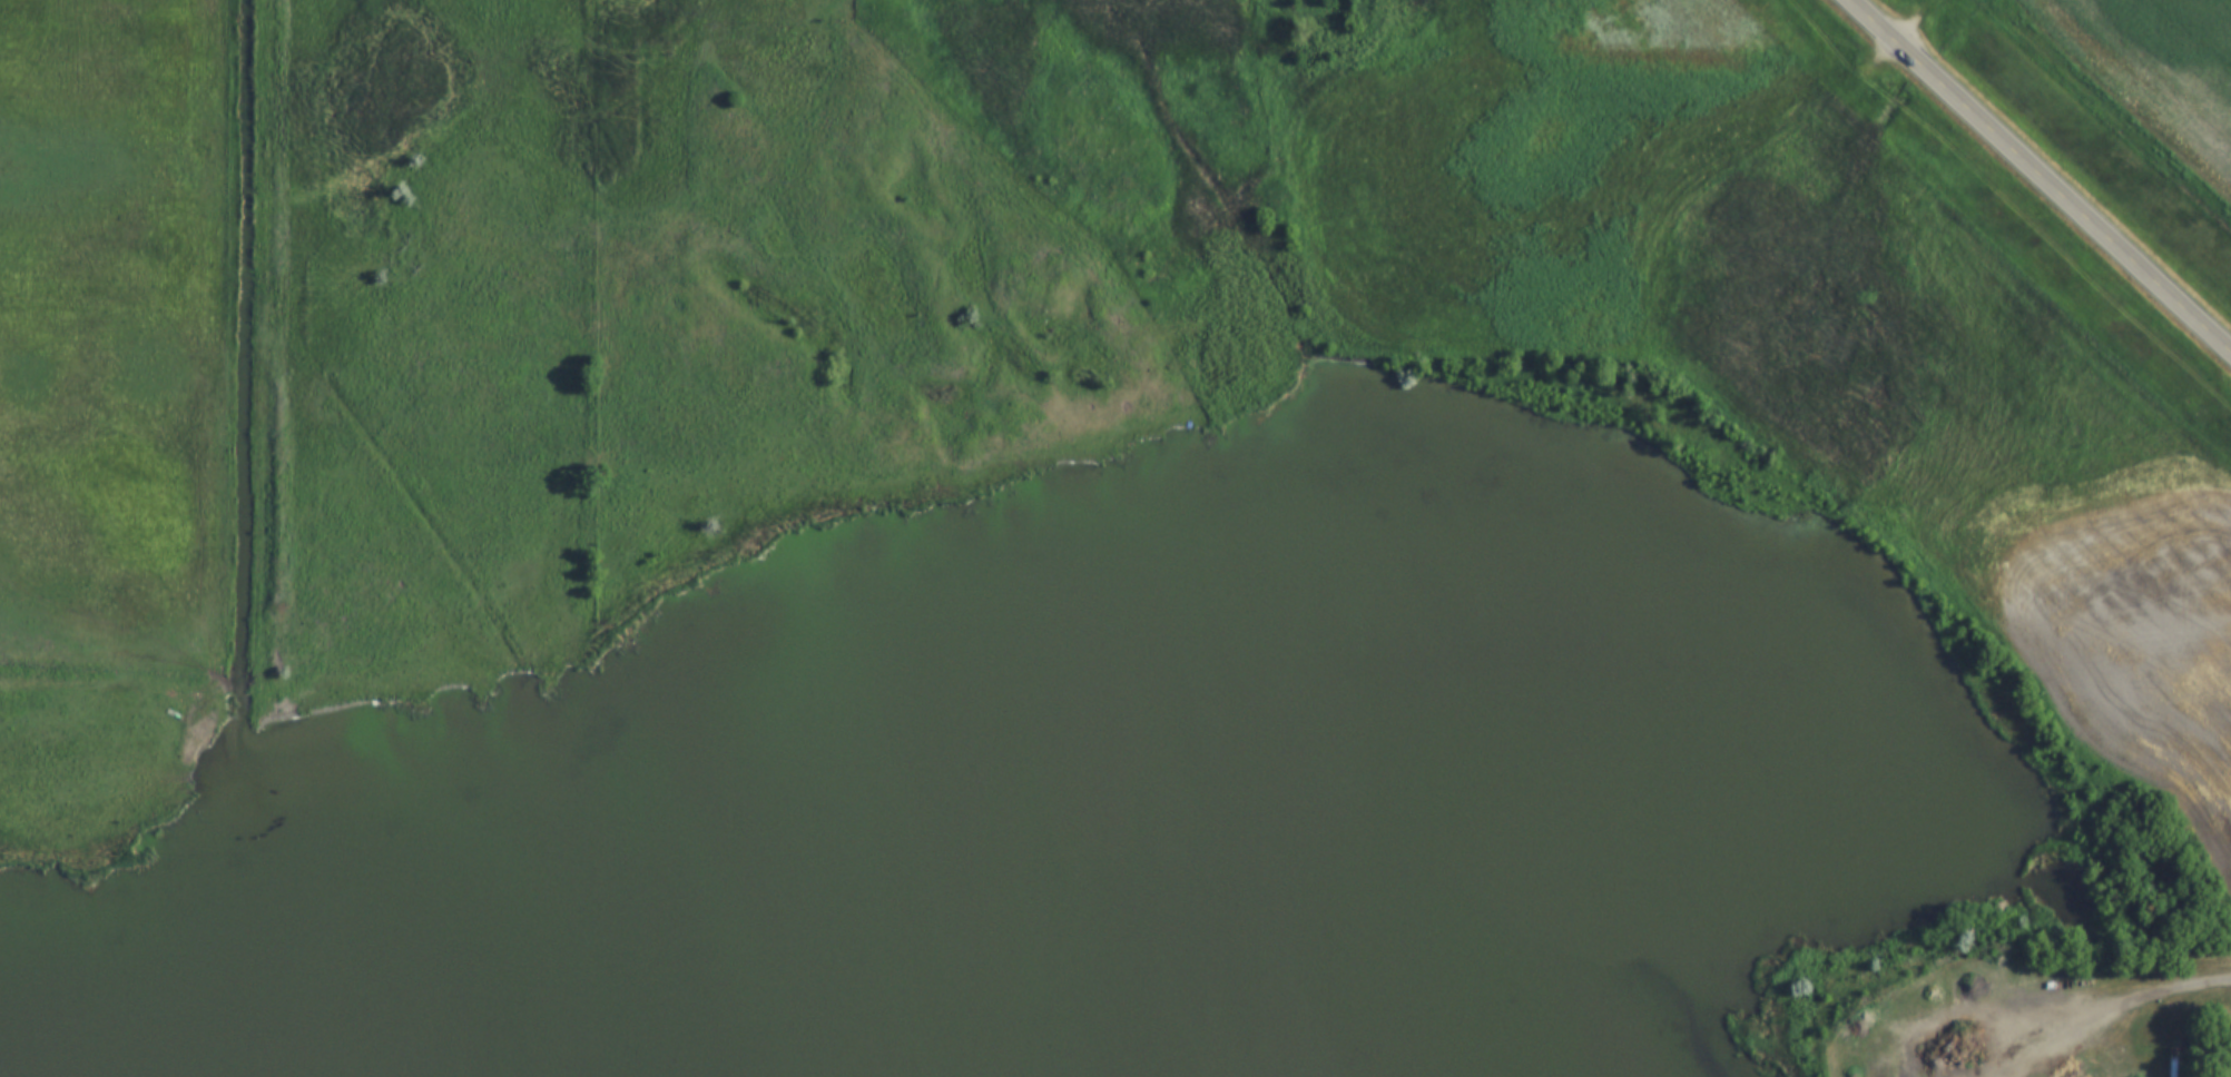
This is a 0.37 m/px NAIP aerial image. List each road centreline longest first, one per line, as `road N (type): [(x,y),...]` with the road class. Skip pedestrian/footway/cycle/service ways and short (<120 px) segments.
road 1 (secondary): [(2230,350),(1853,0)]

